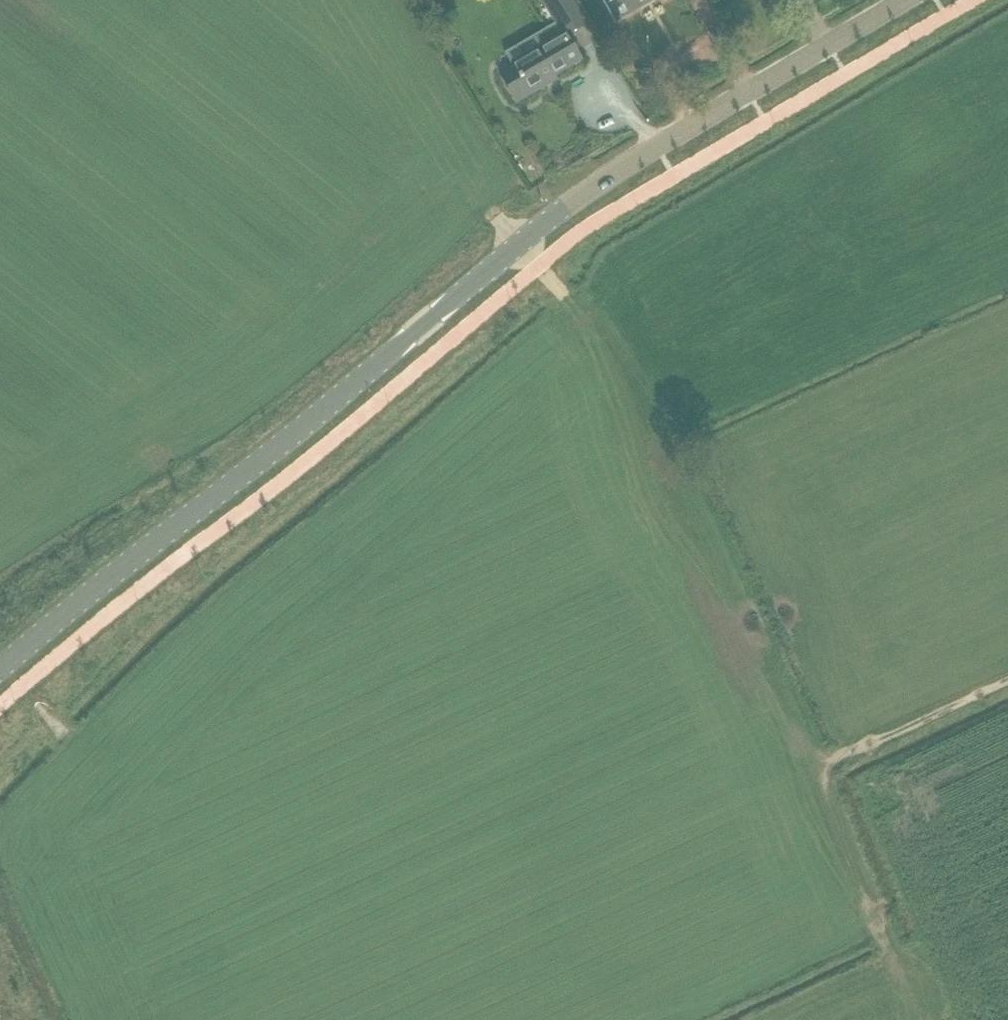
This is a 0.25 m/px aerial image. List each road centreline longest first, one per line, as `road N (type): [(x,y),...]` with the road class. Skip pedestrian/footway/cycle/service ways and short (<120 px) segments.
road 1 (tertiary): [(0,668),(591,189),(910,0)]

